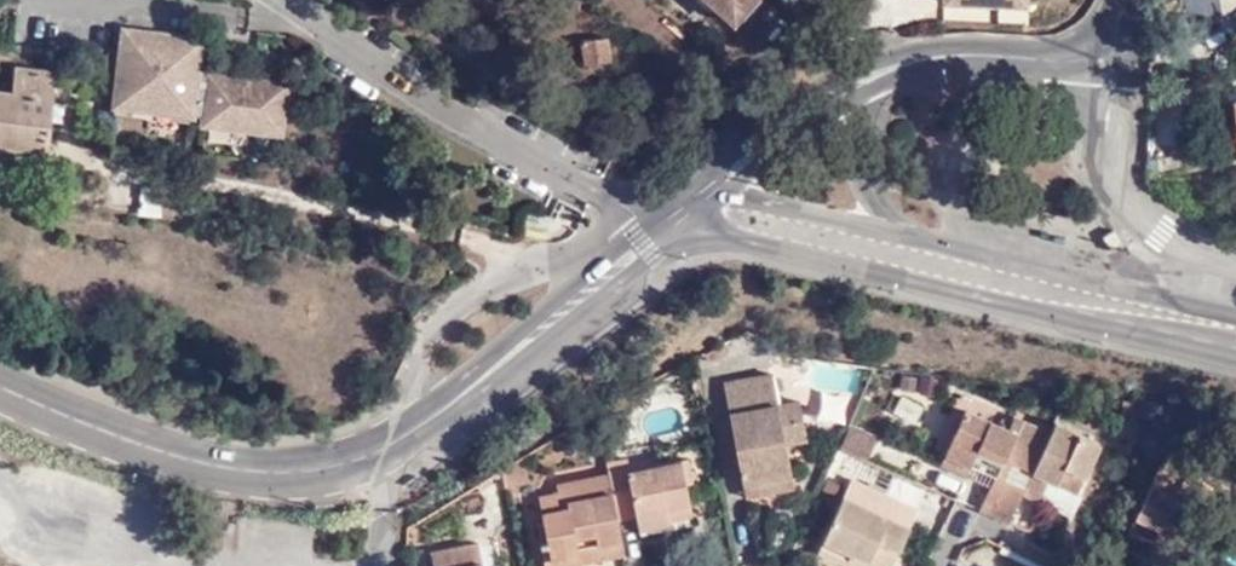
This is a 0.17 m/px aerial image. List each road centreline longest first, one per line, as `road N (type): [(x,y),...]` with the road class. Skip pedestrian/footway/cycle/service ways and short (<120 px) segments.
road 1 (tertiary): [(0,385),(174,455),(287,472),(397,447),(665,225)]
road 2 (tertiary): [(665,225),(1147,334)]
road 3 (tertiary): [(1235,310),(904,230)]
road 4 (residential): [(1235,261),(1159,235),(1119,182),(1107,89),(1116,49)]
road 5 (residential): [(875,70),(958,47),(1116,49)]
road 6 (tertiary): [(904,230),(720,177)]
road 7 (residential): [(875,70),(800,113),(720,177)]
road 8 (residential): [(904,230),(862,174),(856,150),(857,110),(875,70)]

